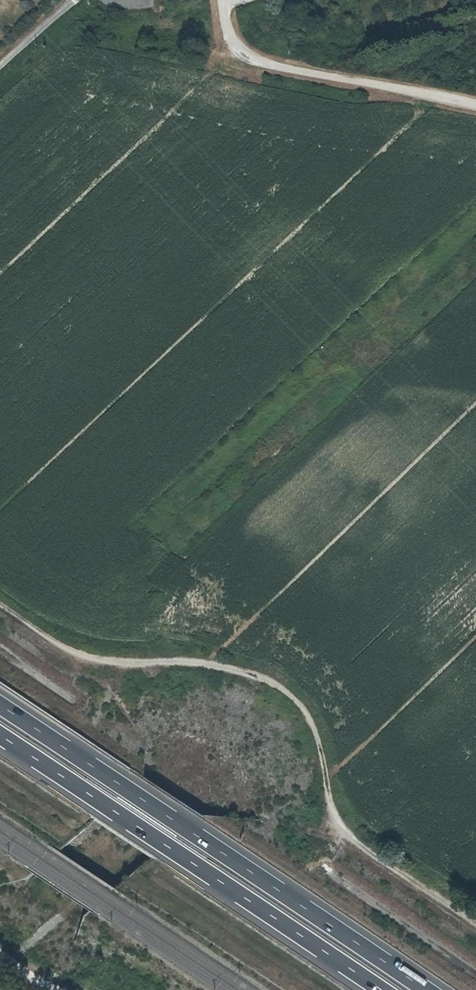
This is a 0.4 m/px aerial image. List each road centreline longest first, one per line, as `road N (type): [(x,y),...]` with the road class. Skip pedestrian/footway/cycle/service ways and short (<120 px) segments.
road 1 (track): [(0,600),(91,662),(222,665),(290,697),(321,751),(335,818),(357,843),(475,923)]
road 2 (motorway): [(427,989),(0,705)]
road 3 (motorway): [(0,735),(381,989)]
road 4 (track): [(224,0),(235,42),(247,53),(475,105)]

